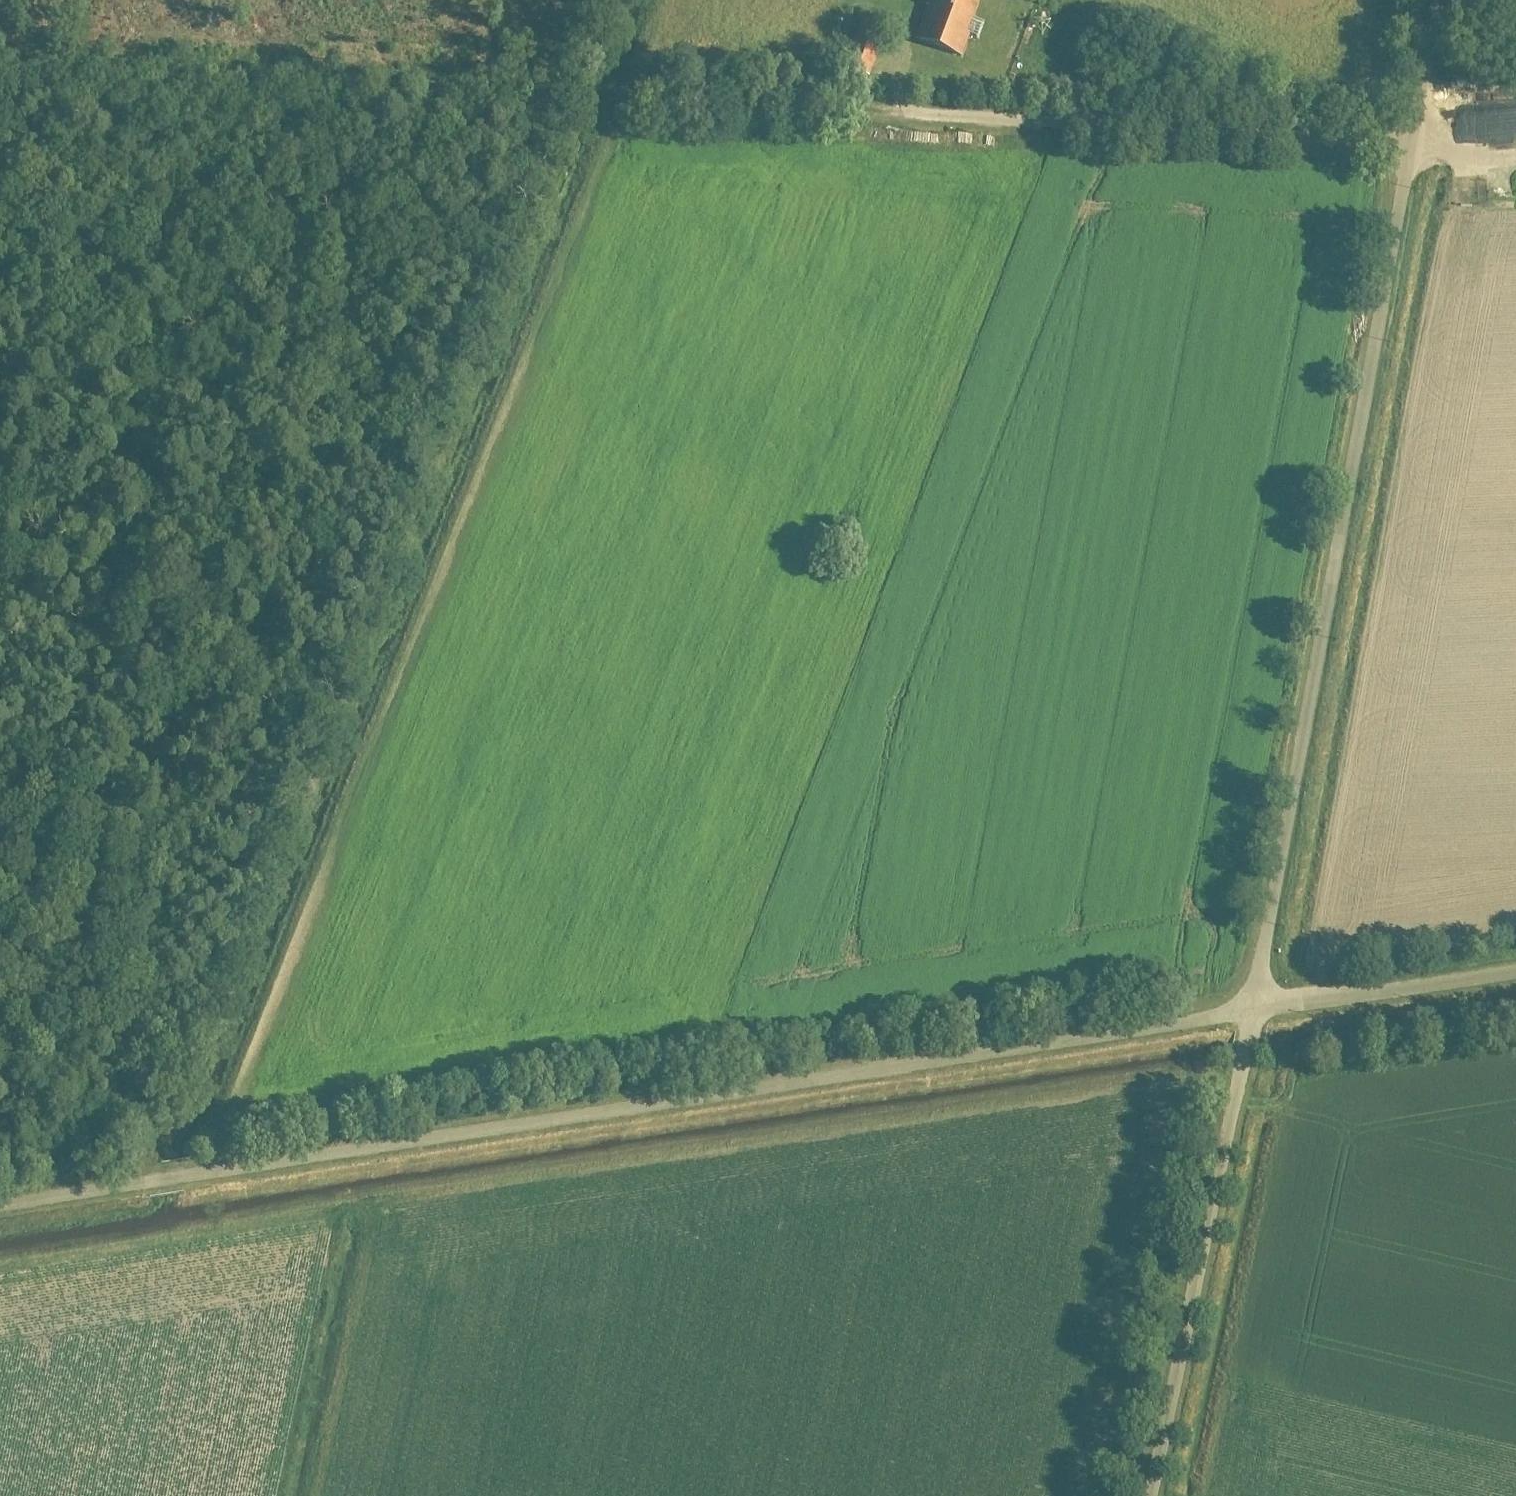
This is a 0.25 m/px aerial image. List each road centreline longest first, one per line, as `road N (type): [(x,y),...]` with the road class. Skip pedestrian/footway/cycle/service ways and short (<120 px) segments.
road 1 (unclassified): [(0,1207),(1252,1015)]
road 2 (unclassified): [(1438,0),(1252,1015)]
road 3 (unclassified): [(1252,1015),(1155,1495)]
road 4 (unclassified): [(1252,1015),(1515,971)]

